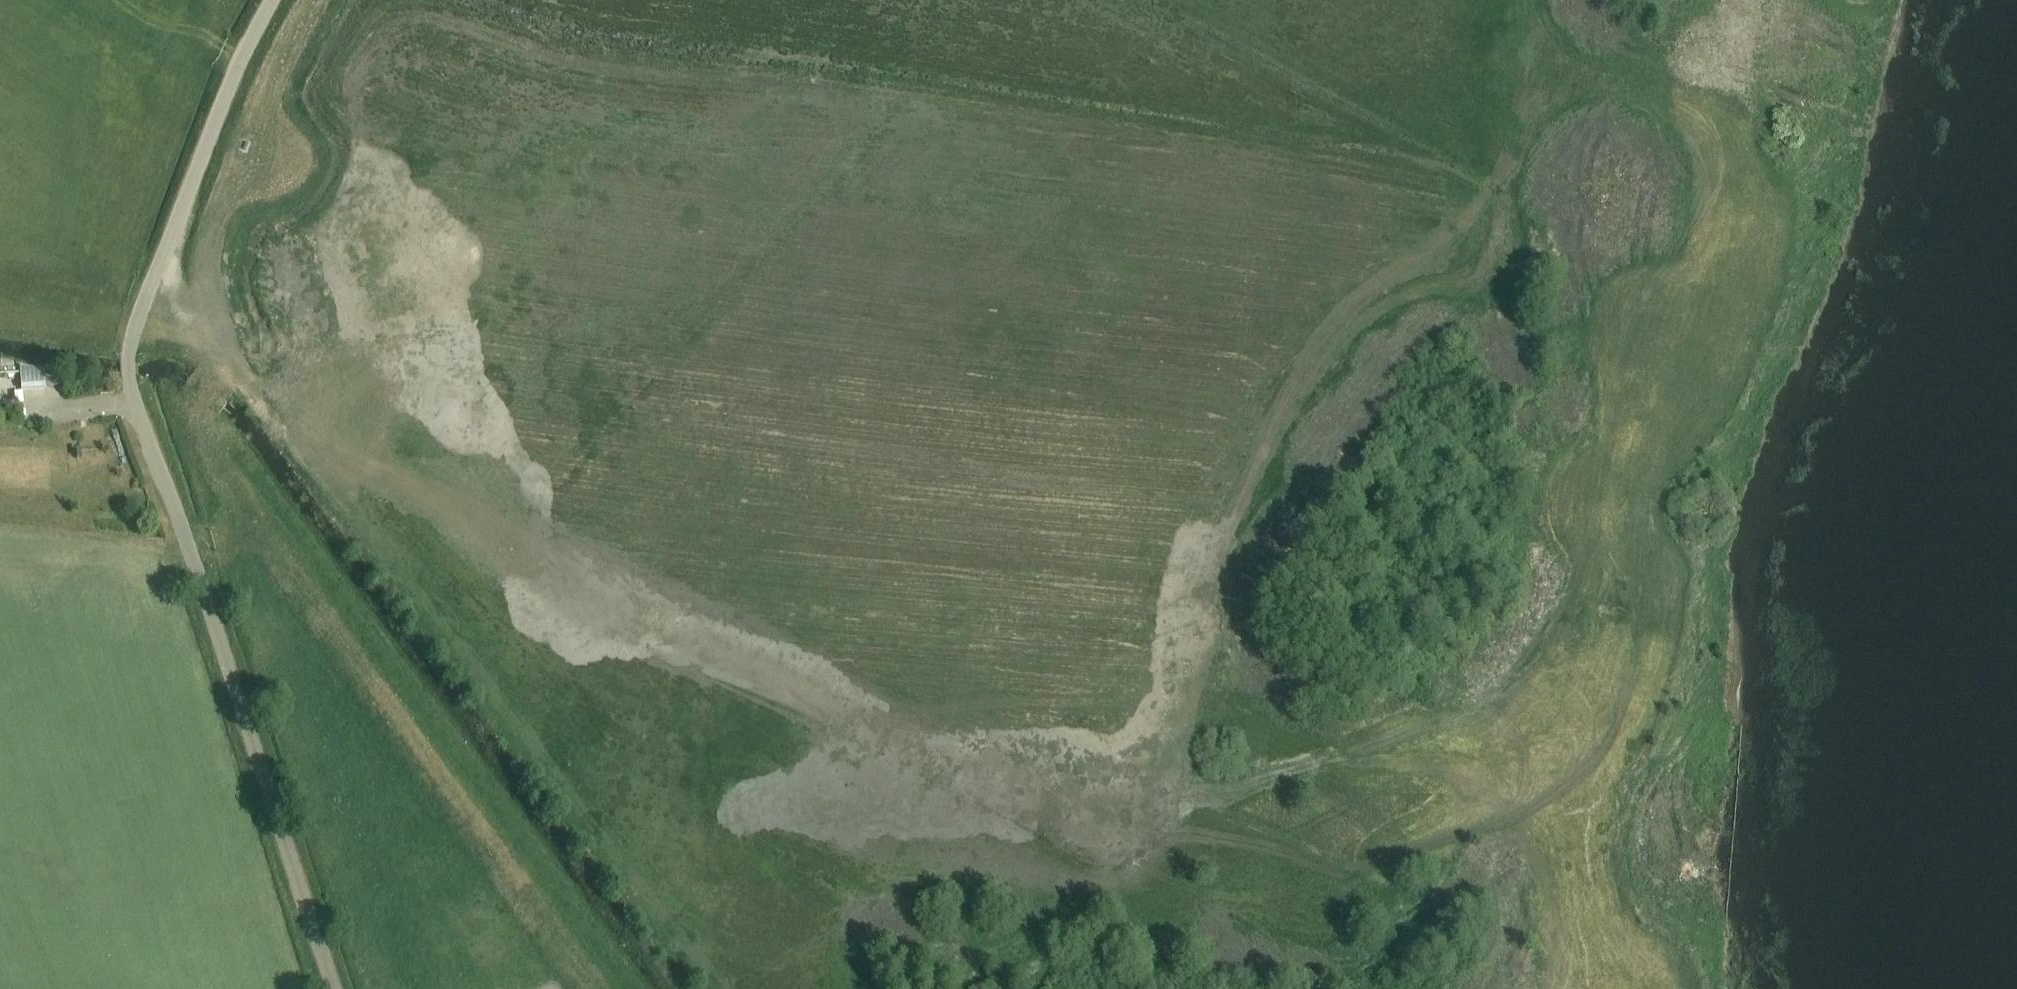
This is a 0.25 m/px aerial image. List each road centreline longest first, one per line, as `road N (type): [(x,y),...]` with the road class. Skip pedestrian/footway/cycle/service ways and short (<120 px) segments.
road 1 (unclassified): [(336,988),(130,374),(134,325),(272,0)]

